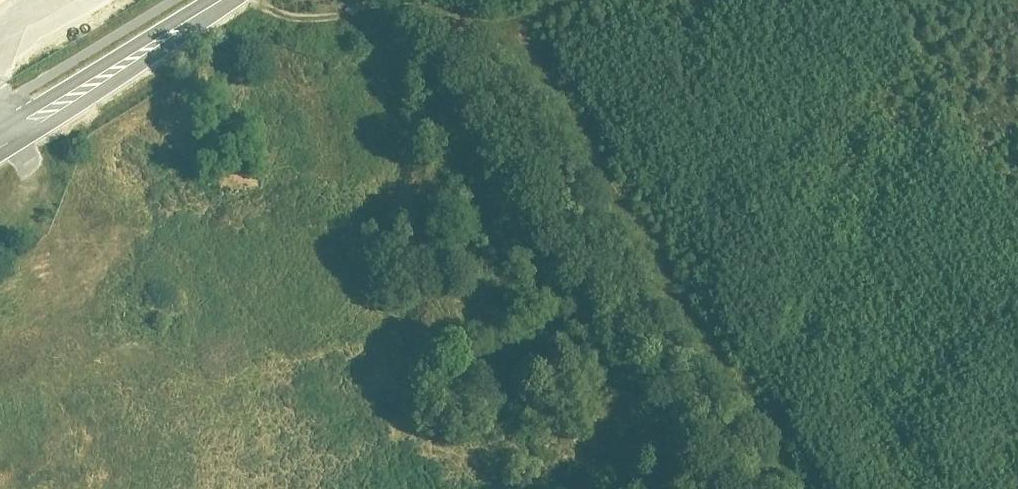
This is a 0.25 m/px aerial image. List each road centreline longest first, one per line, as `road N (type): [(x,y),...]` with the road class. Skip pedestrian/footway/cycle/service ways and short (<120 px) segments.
road 1 (track): [(797,488),(510,29)]
road 2 (track): [(573,0),(510,29),(407,17),(277,16),(243,0)]
road 3 (tertiary): [(0,141),(232,0)]

